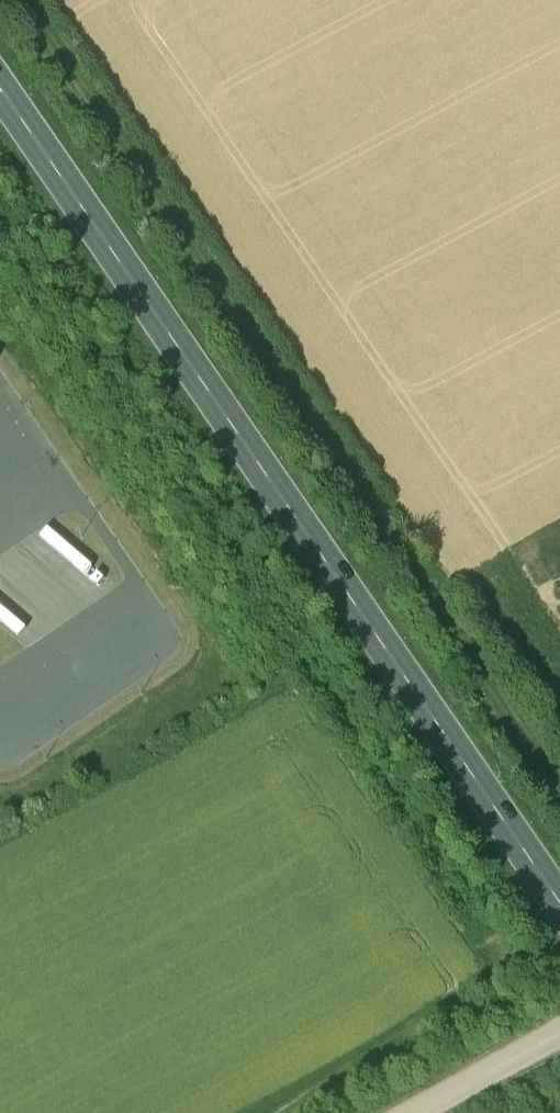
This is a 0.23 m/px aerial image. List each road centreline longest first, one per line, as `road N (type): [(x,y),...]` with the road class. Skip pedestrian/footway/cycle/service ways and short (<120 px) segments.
road 1 (primary): [(559,896),(0,82)]
road 2 (track): [(559,791),(13,0)]
road 3 (track): [(559,1037),(420,1112)]

